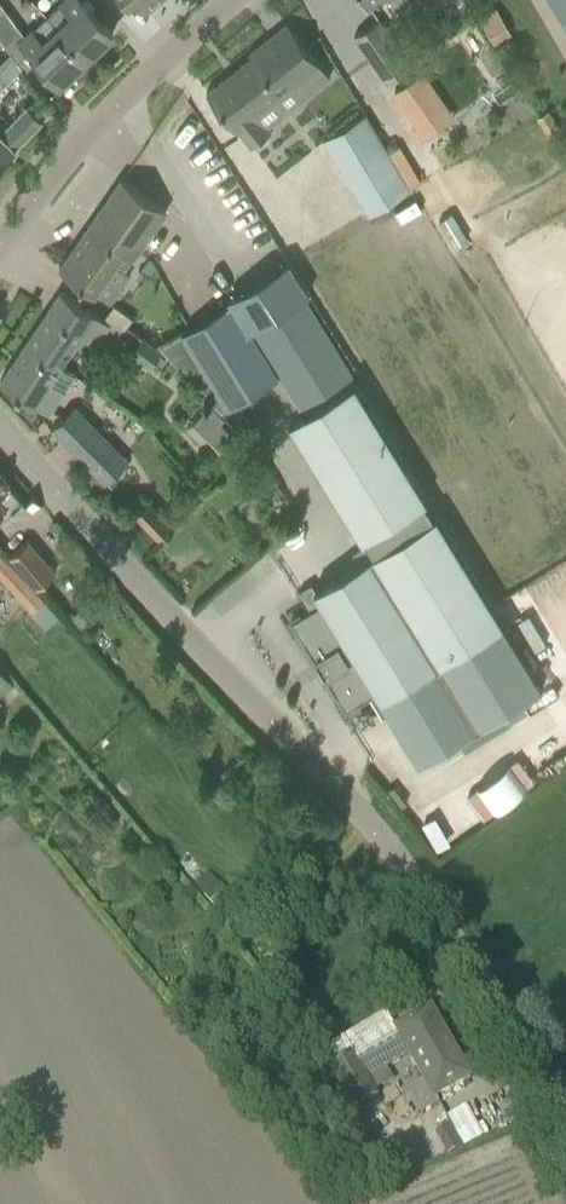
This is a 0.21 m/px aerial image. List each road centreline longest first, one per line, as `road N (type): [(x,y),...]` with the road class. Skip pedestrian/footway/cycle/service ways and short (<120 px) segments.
road 1 (unclassified): [(565,1123),(459,921),(402,845),(0,428)]
road 2 (tertiary): [(0,243),(74,150),(232,0)]

